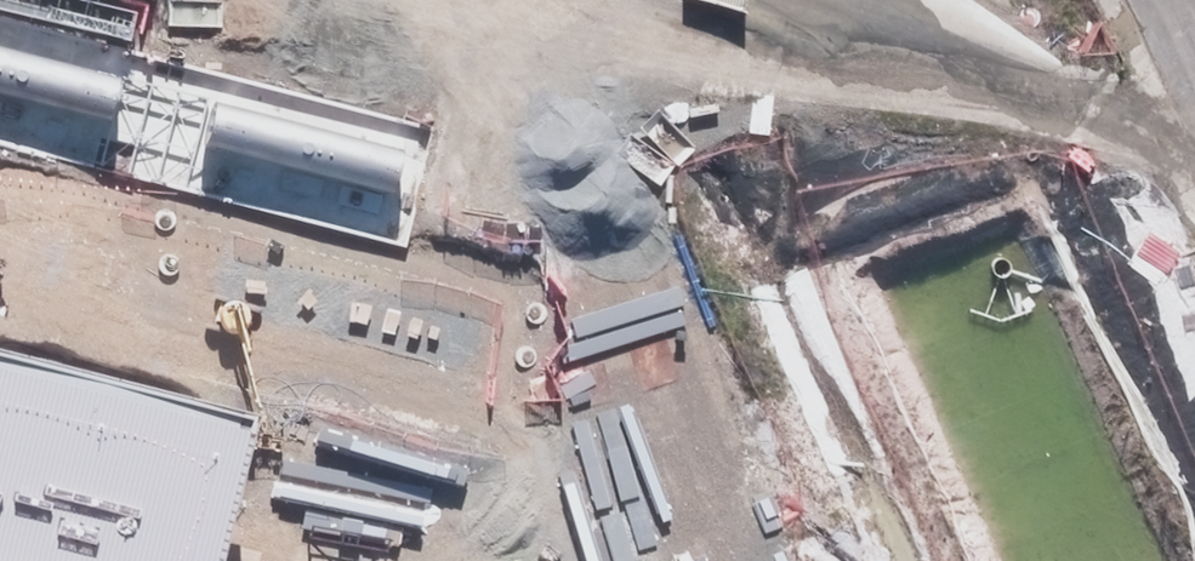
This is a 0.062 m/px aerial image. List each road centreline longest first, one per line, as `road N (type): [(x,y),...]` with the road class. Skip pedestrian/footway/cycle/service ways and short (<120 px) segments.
road 1 (unknown): [(596,0),(1194,107)]
road 2 (unknown): [(512,0),(481,241),(480,455),(535,560)]
road 3 (unknown): [(481,378),(0,245)]

